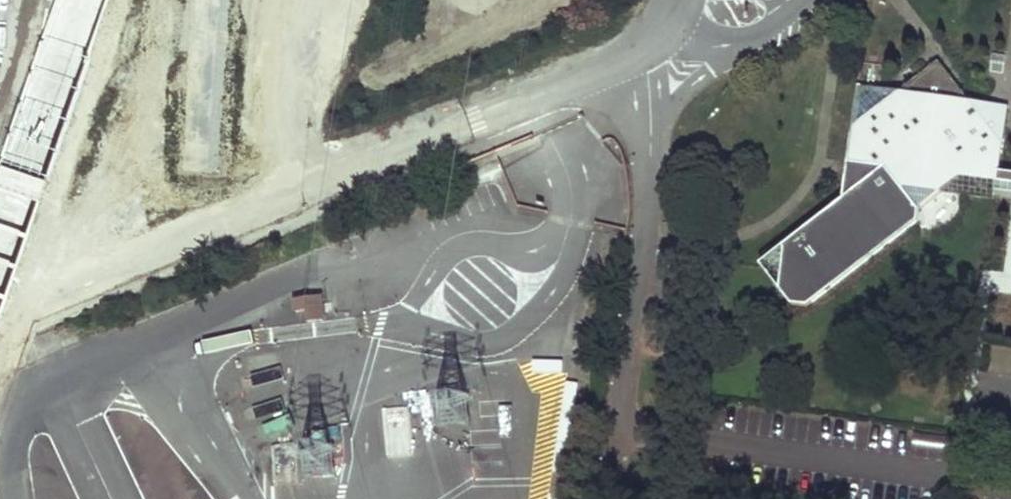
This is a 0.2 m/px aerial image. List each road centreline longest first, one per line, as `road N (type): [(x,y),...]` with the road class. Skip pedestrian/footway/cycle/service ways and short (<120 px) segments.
road 1 (residential): [(678,0),(642,45),(465,118)]

